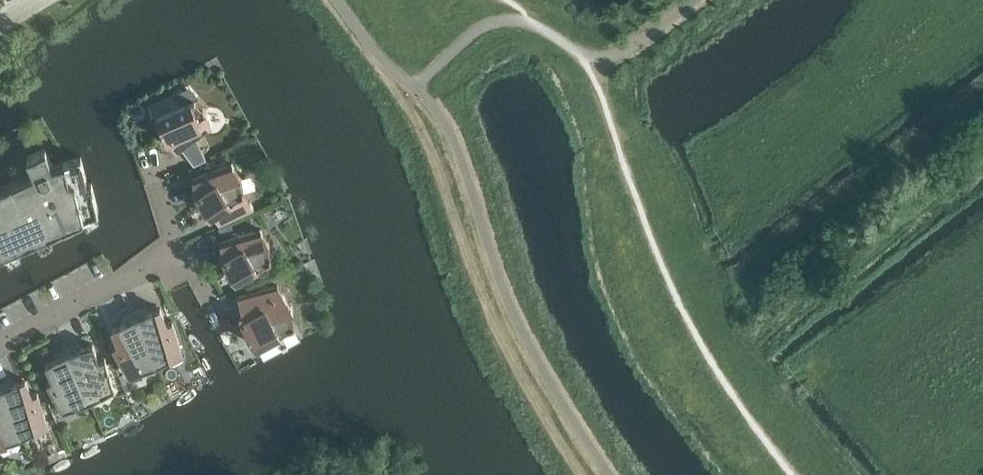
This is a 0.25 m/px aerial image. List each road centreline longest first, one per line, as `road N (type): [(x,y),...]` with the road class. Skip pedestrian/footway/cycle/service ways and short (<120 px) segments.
road 1 (residential): [(0,341),(163,246)]

